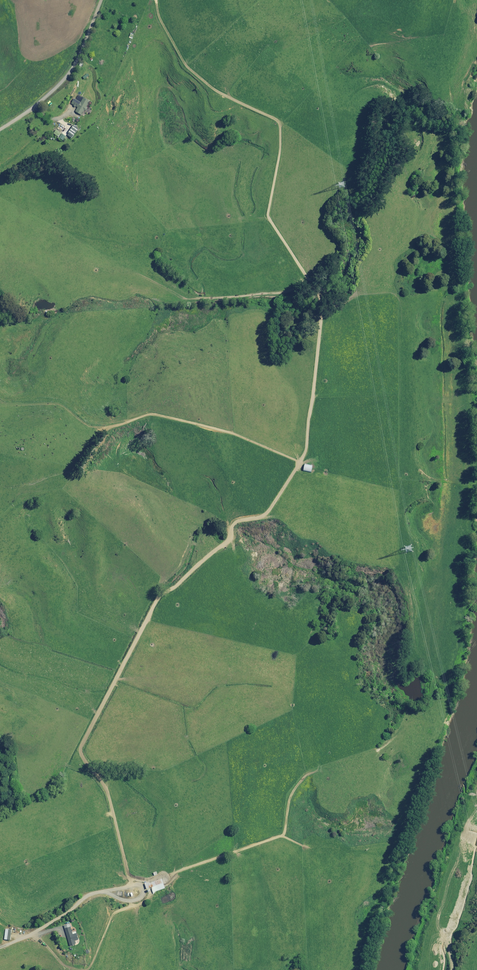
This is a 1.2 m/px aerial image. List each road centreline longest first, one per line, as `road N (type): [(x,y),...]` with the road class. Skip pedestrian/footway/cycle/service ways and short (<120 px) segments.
road 1 (track): [(152,0),(188,72),(233,102),(276,107),(264,203),(316,287),(316,312),(299,443),(262,501),(228,514),(224,530),(151,582),(75,741),(106,795),(125,866)]
road 2 (track): [(398,721),(299,762),(277,824),(125,866)]
road 3 (unclassified): [(102,0),(67,76),(0,131)]
road 4 (track): [(125,866),(84,885),(27,936),(0,948)]

